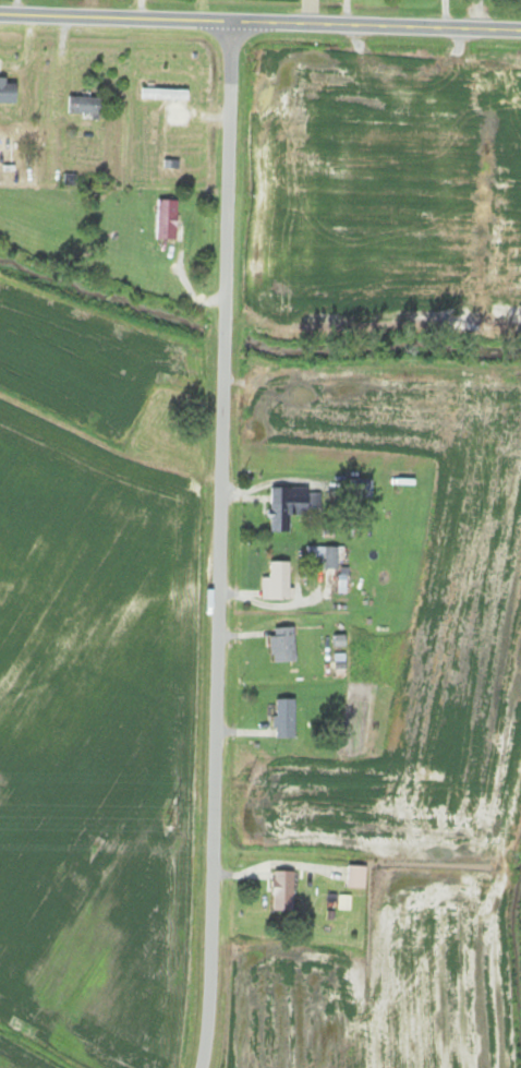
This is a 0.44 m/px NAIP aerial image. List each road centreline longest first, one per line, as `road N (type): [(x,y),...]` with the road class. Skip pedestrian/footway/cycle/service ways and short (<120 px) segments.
road 1 (residential): [(198,1067),(206,1024),(230,22)]
road 2 (primary): [(520,30),(0,13)]

